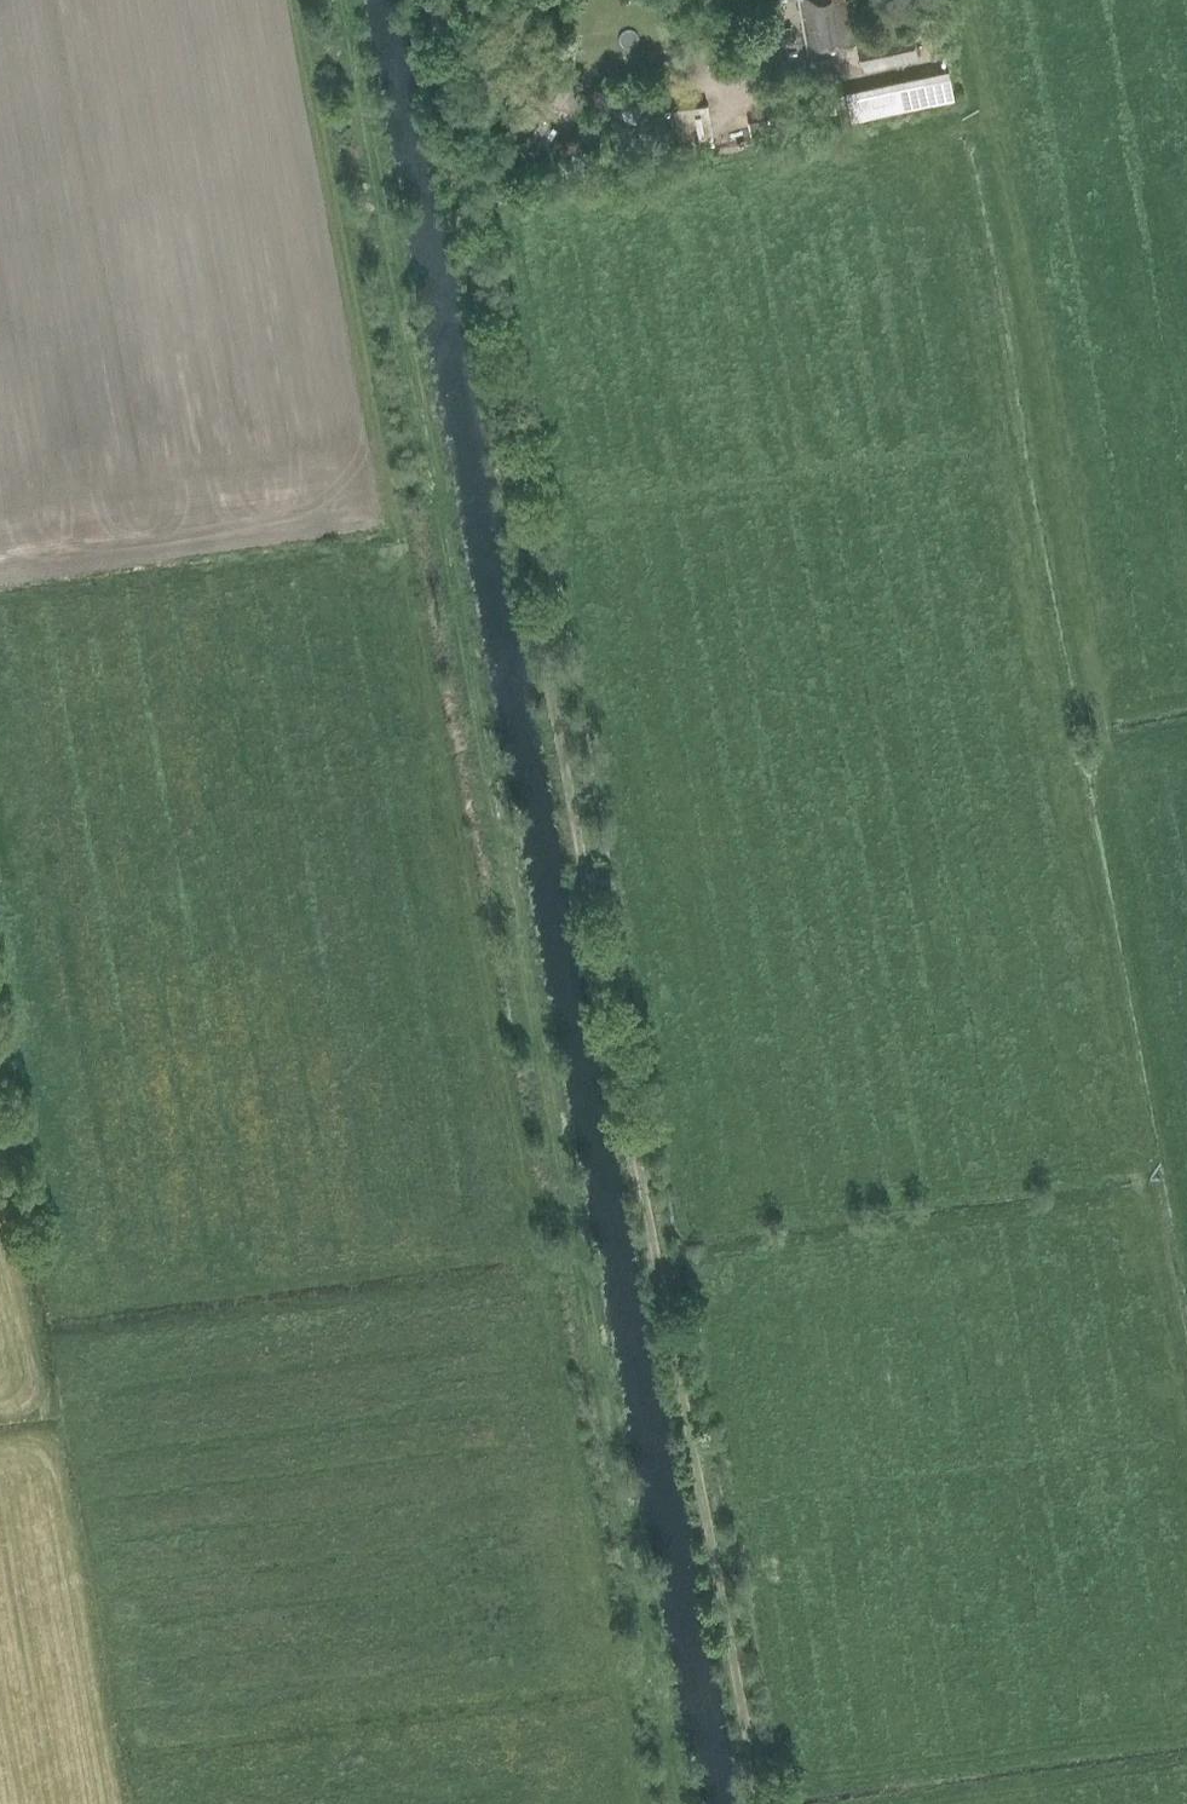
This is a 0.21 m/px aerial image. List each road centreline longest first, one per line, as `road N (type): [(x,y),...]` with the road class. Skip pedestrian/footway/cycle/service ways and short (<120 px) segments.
road 1 (track): [(425,0),(687,1435),(763,1803)]

